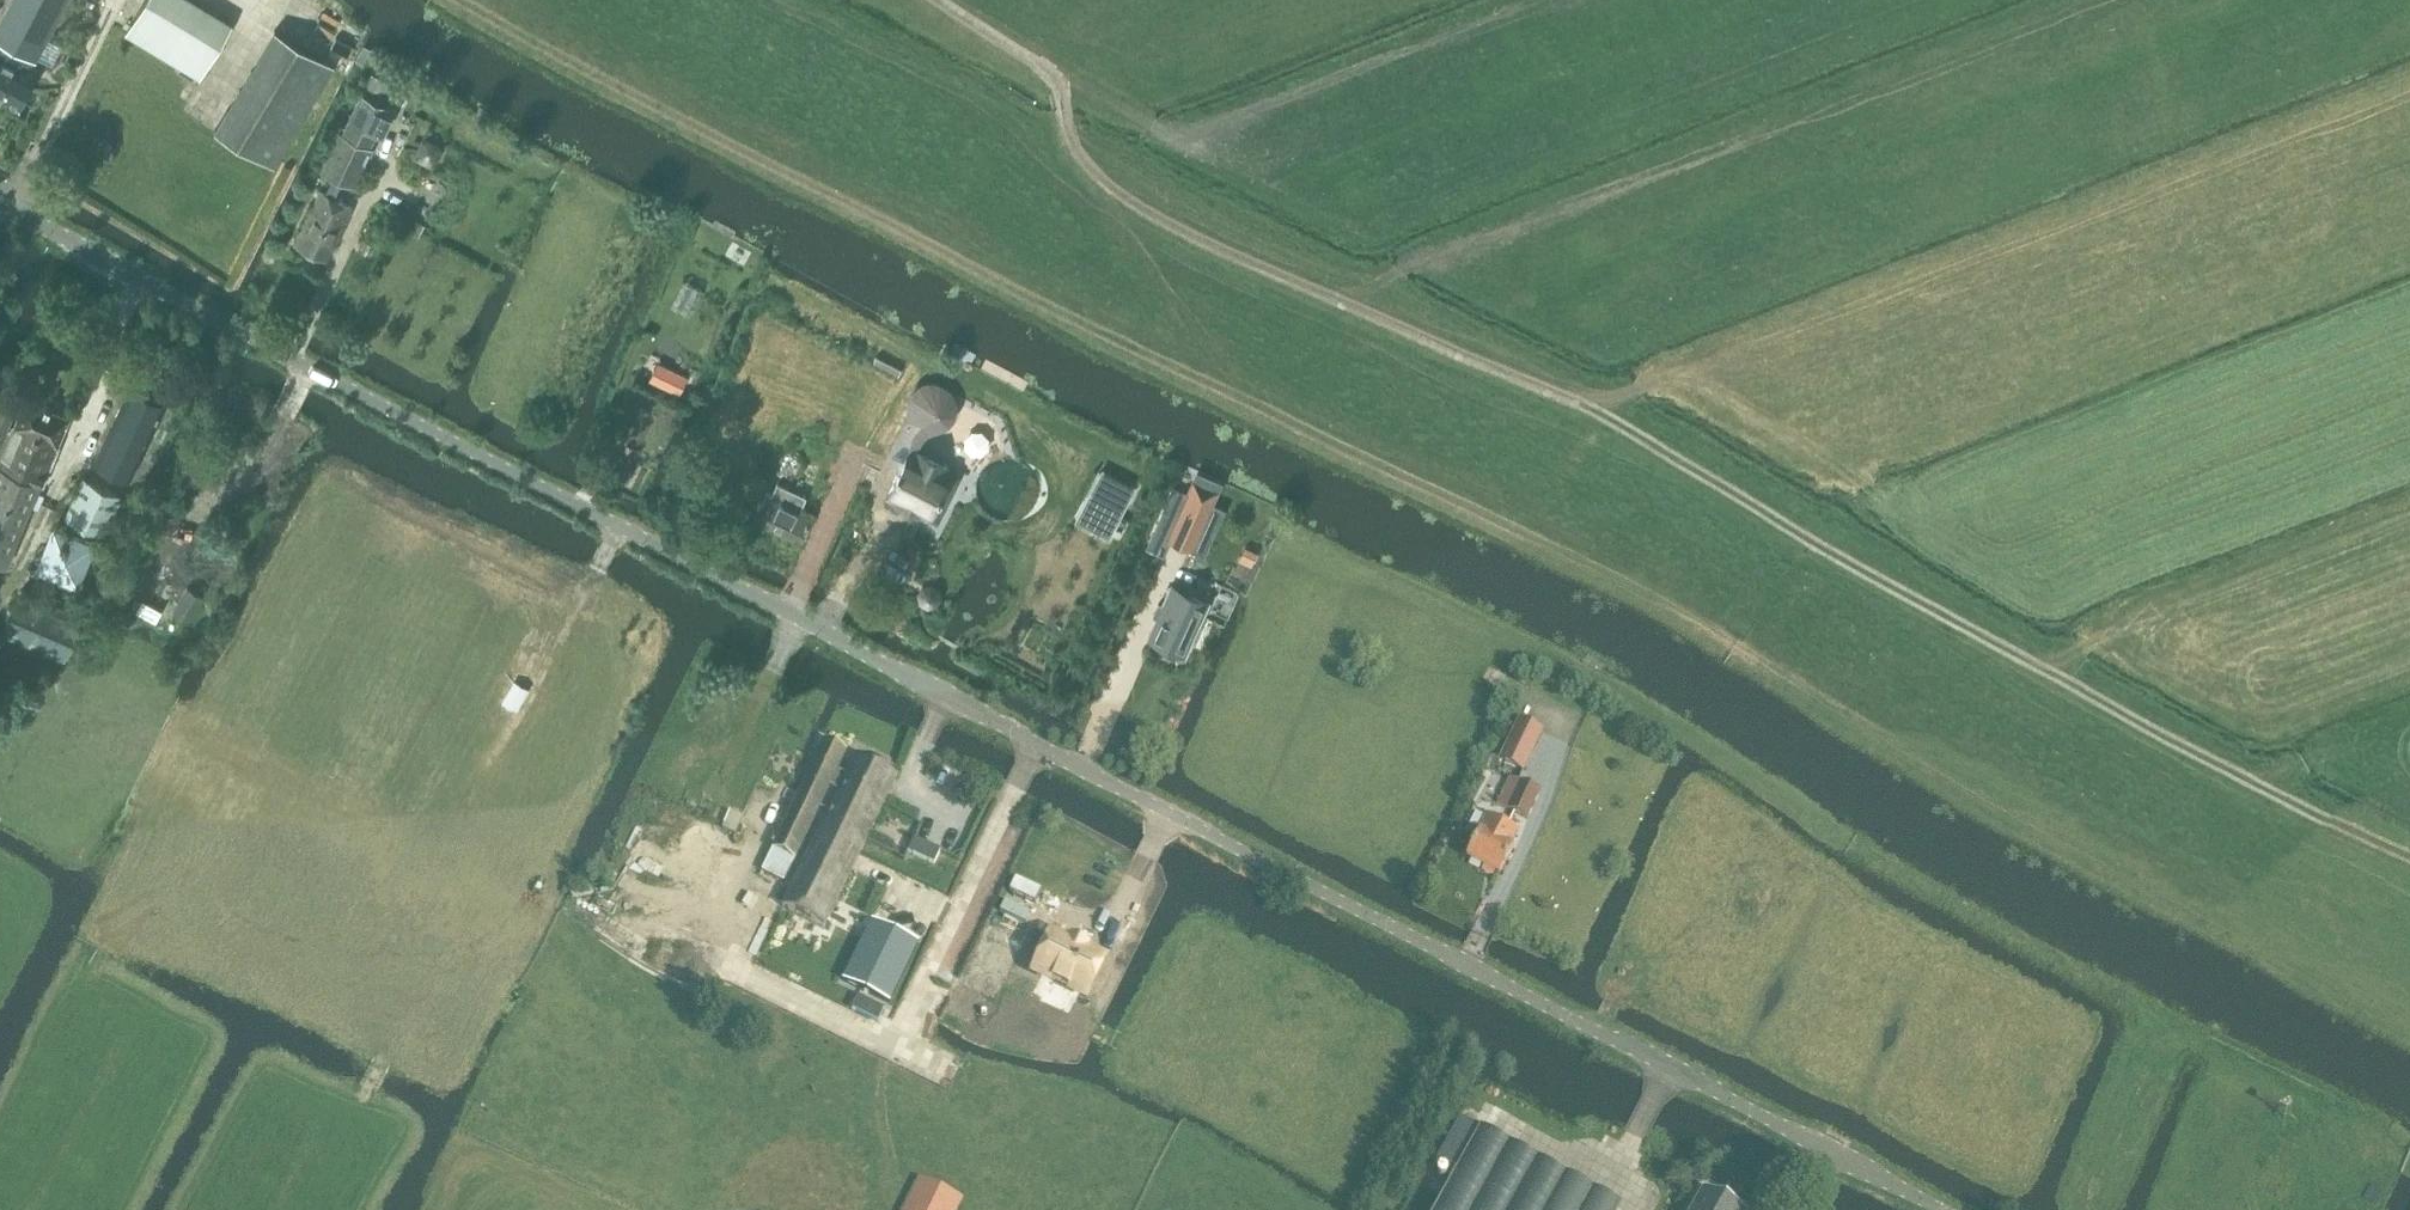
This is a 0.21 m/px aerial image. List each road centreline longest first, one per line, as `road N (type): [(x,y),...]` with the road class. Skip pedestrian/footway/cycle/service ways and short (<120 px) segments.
road 1 (track): [(2409,1033),(1856,719),(1678,605),(1229,397),(465,0)]
road 2 (unclassified): [(1940,1209),(431,434),(0,201)]
road 3 (track): [(1902,83),(1328,301),(1186,235),(1105,184)]
road 4 (track): [(326,843),(590,584),(619,530)]
road 5 (track): [(943,0),(1061,82),(1067,143),(1105,184)]
road 6 (track): [(1105,184),(1229,397)]
road 7 (track): [(1241,0),(1061,82)]

